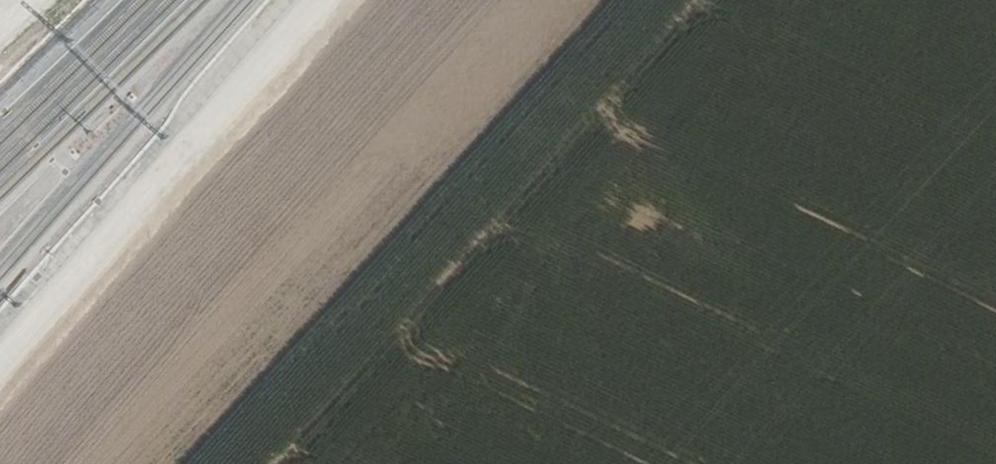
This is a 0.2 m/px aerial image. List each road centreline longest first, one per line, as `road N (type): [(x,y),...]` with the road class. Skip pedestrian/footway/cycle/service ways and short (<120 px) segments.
road 1 (track): [(0,367),(338,0)]

